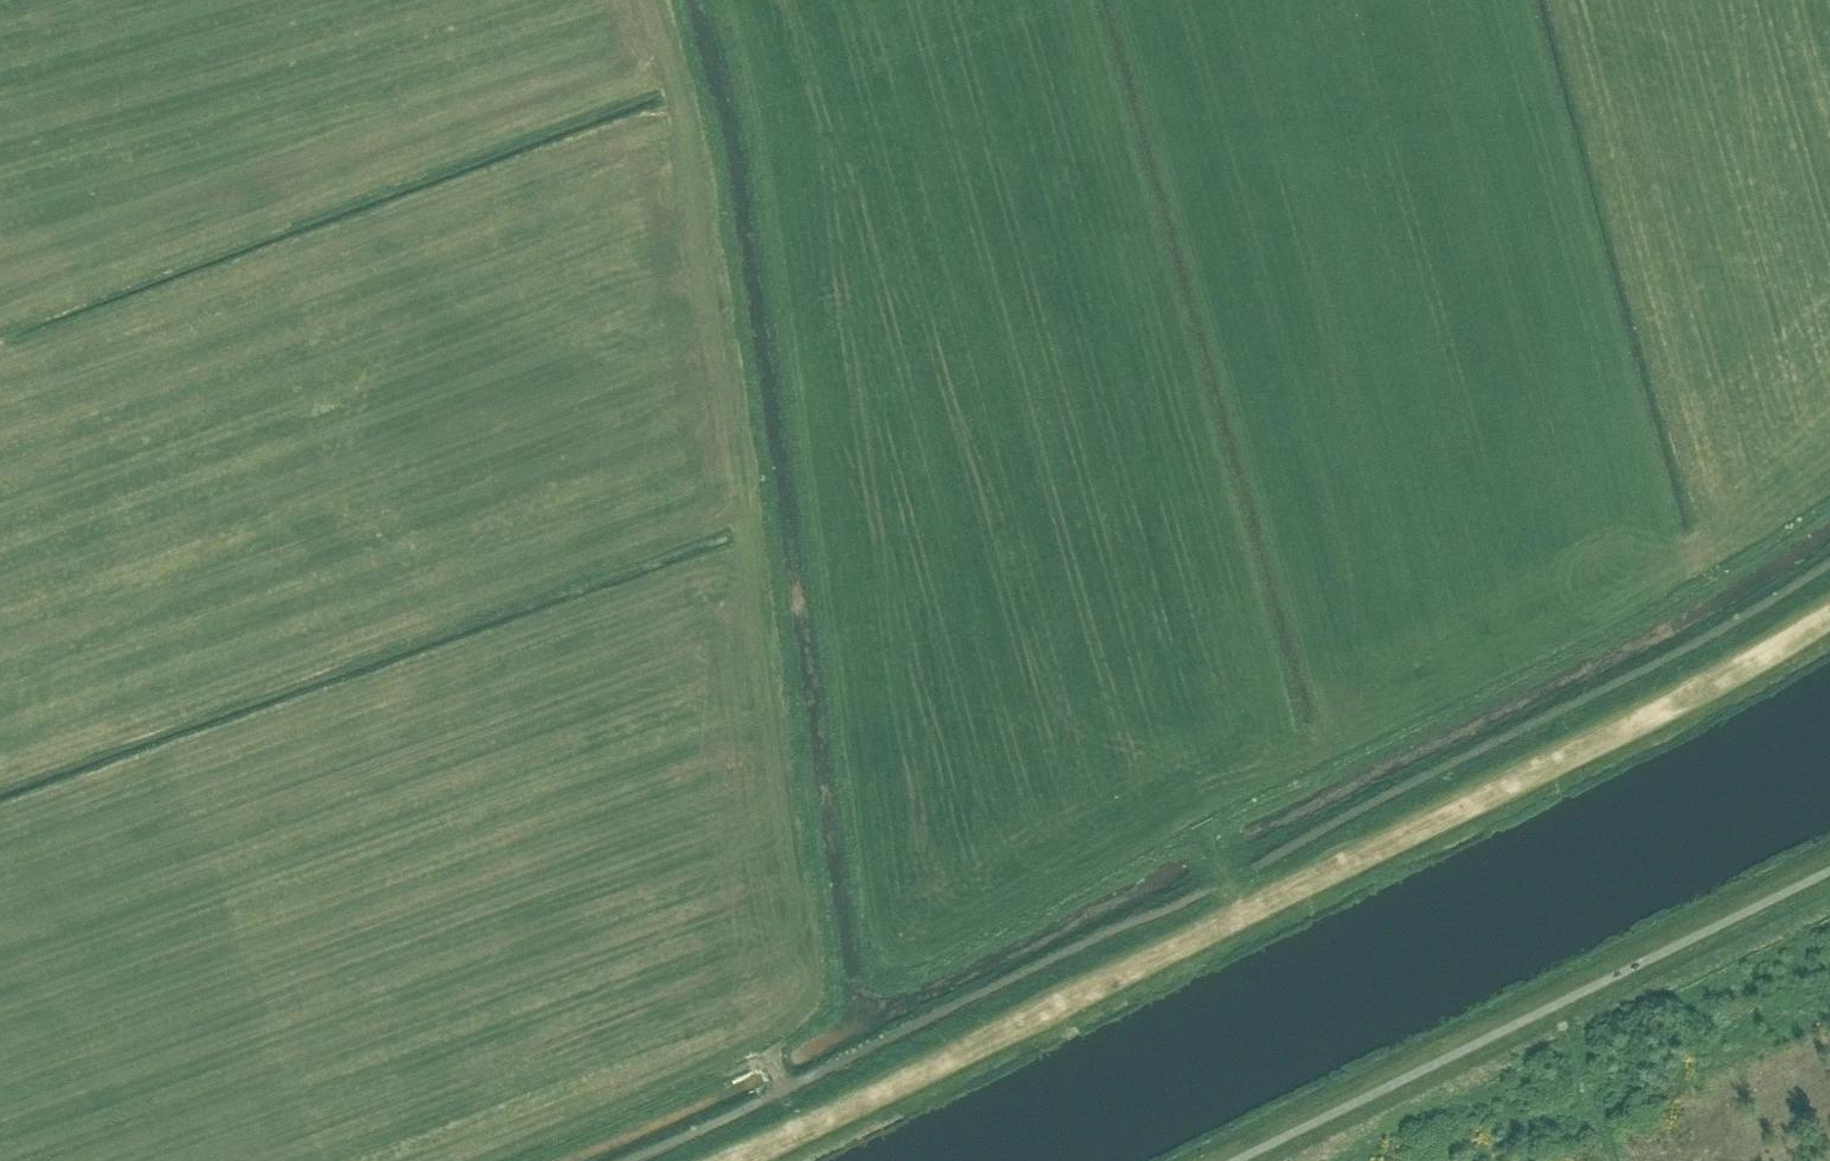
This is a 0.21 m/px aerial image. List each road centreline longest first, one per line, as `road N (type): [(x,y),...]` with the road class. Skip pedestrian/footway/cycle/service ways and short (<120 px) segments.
road 1 (track): [(729,1160),(1620,728),(1829,617)]

